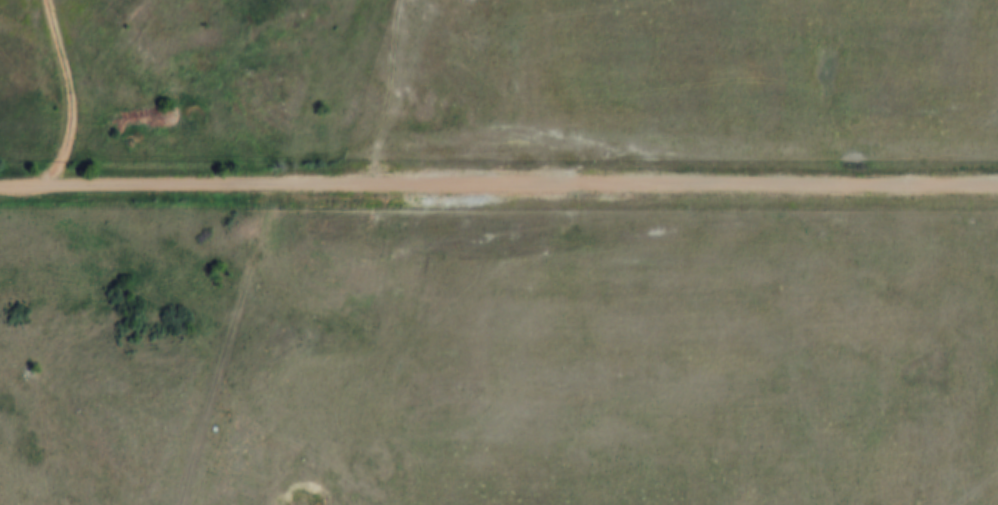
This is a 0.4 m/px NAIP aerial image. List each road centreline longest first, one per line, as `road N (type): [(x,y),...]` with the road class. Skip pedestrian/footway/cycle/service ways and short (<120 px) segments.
road 1 (residential): [(997,187),(866,192),(632,178),(0,184)]
road 2 (track): [(286,180),(204,411),(180,504)]
road 3 (track): [(344,180),(385,116),(397,0)]

